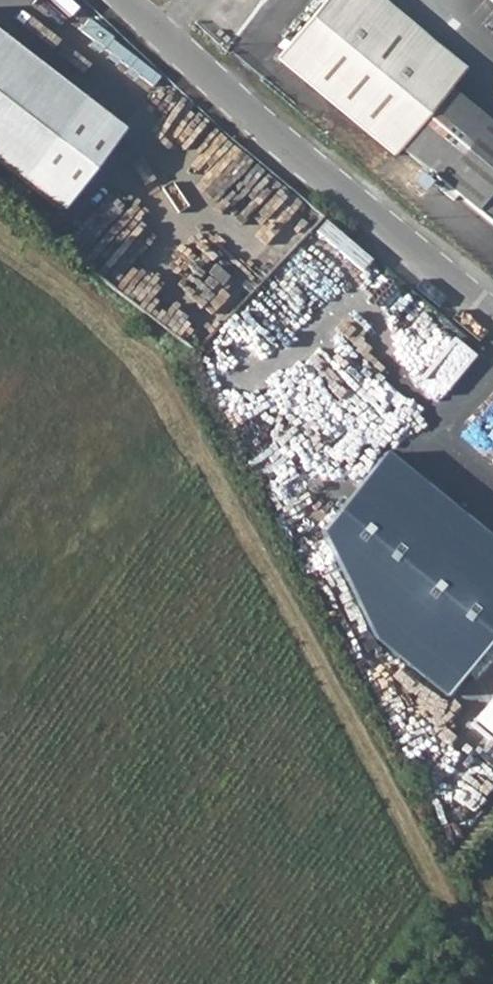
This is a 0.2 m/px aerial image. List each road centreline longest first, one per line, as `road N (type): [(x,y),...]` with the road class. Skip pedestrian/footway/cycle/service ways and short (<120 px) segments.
road 1 (unclassified): [(123,0),(492,322)]

